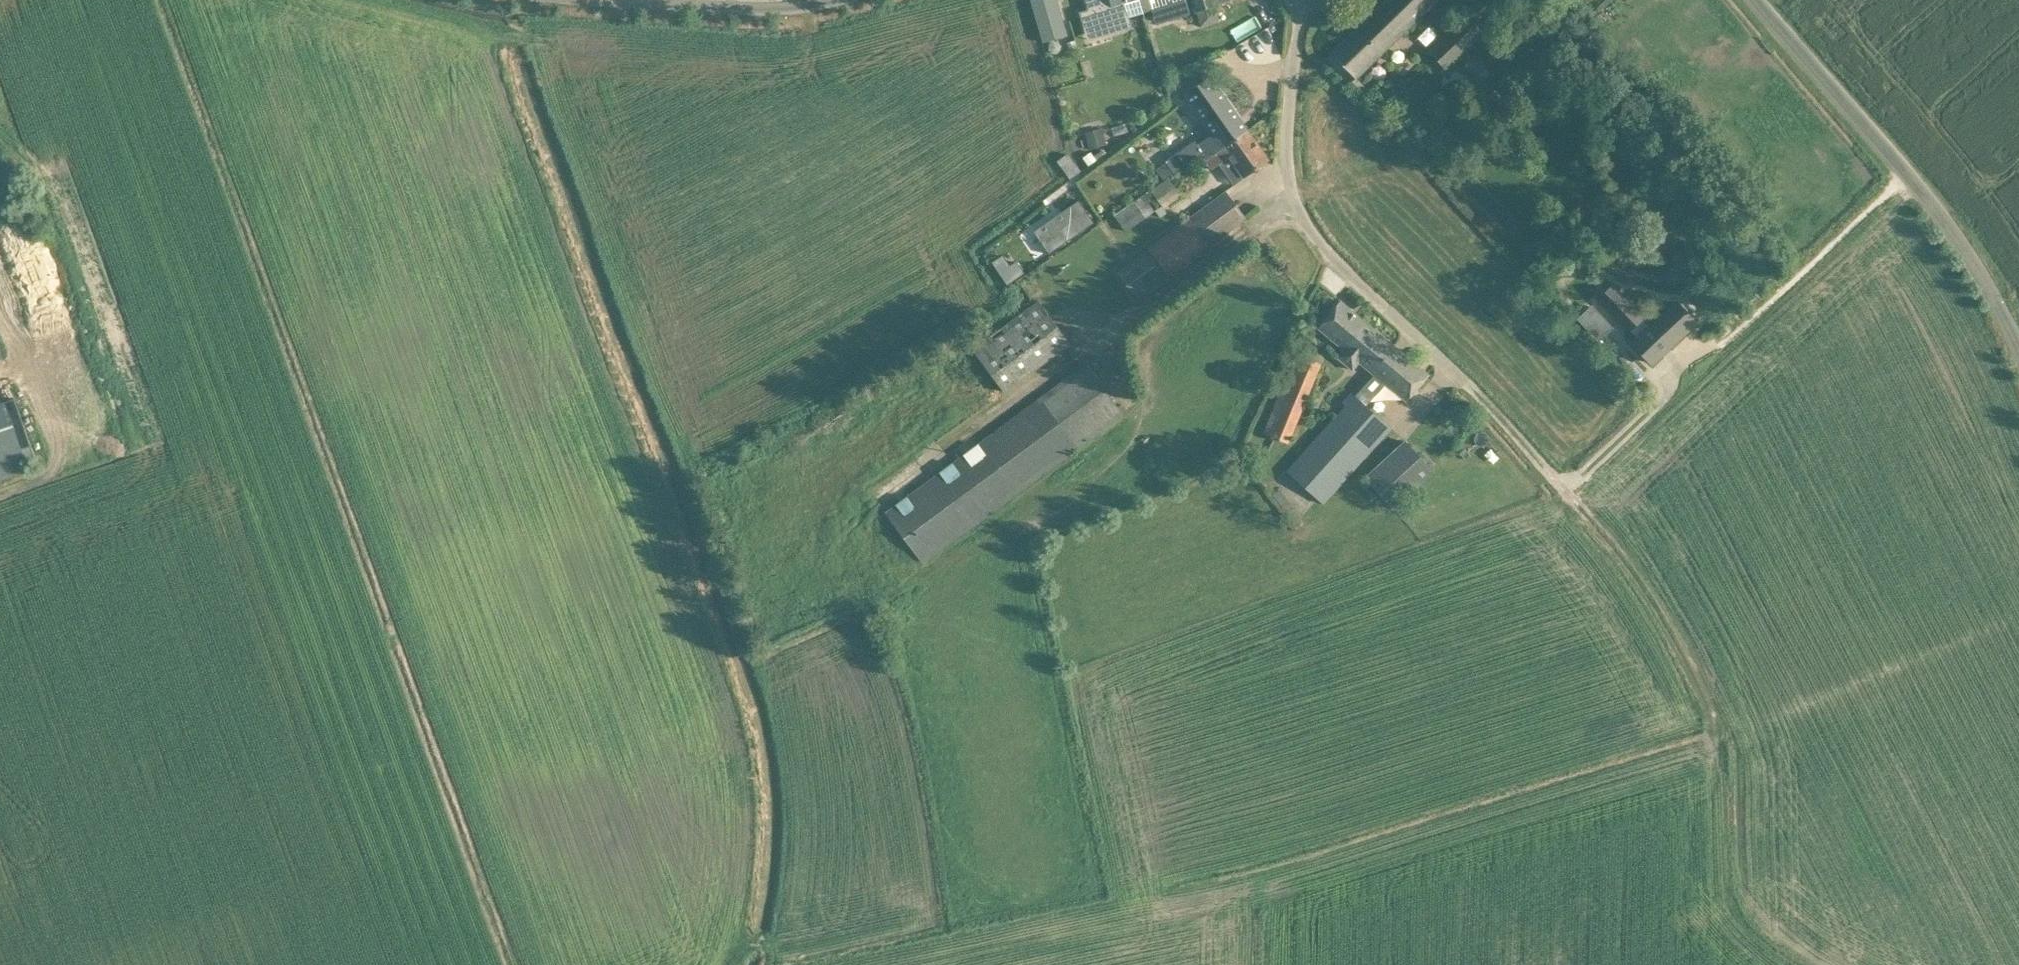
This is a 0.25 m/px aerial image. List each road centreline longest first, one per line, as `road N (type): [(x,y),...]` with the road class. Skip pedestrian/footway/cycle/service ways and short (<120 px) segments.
road 1 (track): [(1379,304),(1589,520),(1665,628),(1710,712),(1705,745),(1302,871)]
road 2 (unclassified): [(2018,381),(1954,237),(1759,0)]
road 3 (unclassified): [(1303,13),(1286,140),(1289,185),(1314,234),(1379,304)]

